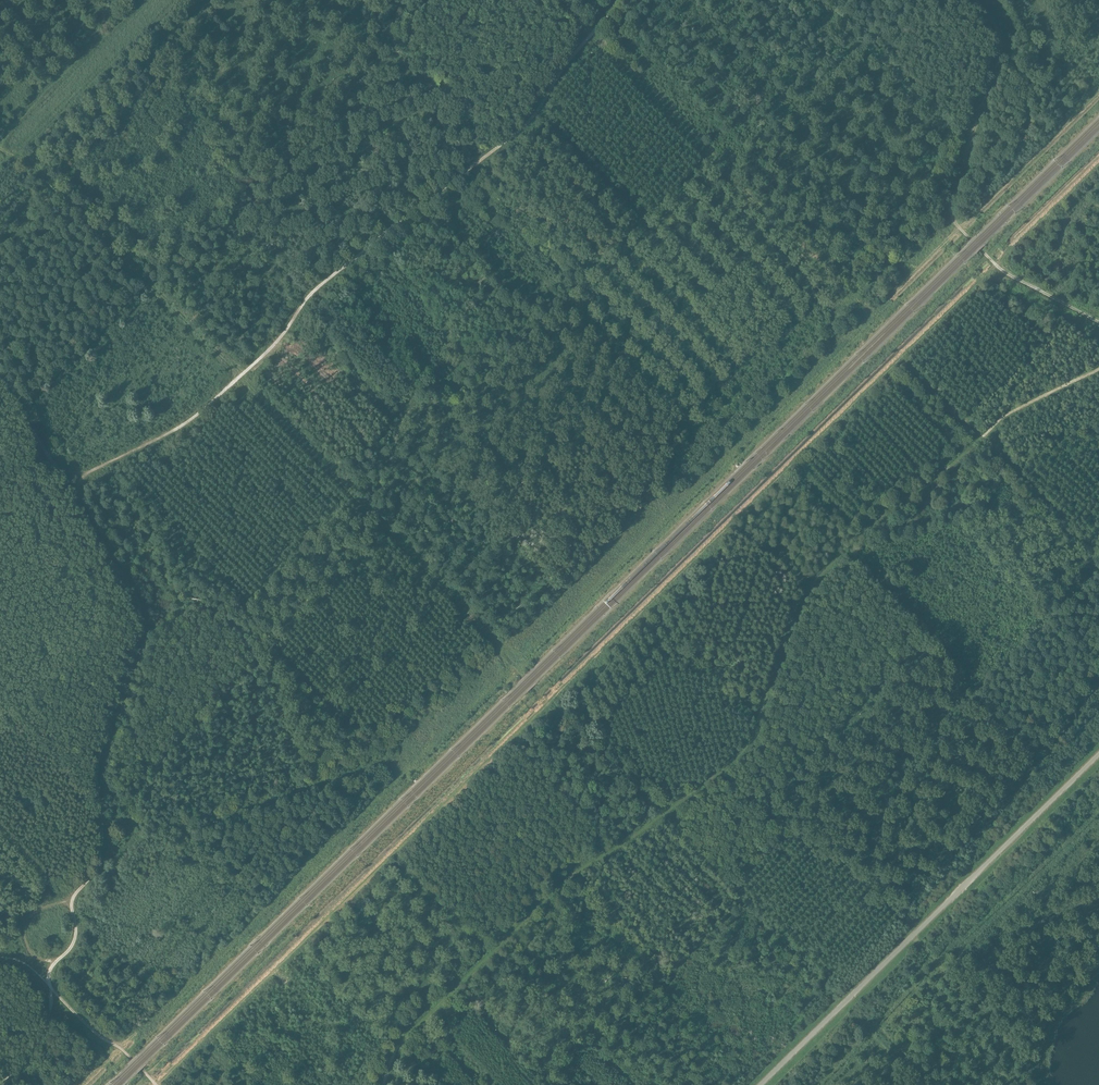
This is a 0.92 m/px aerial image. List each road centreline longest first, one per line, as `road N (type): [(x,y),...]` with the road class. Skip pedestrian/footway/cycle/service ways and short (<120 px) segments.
road 1 (track): [(82,1084),(492,684),(504,646),(570,605),(854,331),(847,302),(867,312),(878,308),(1098,92)]
road 2 (track): [(95,1084),(1098,105)]
road 3 (track): [(1098,163),(154,1084)]
road 4 (track): [(1098,147),(160,1064)]
road 5 (track): [(89,472),(192,419),(235,382),(272,349),(316,289),(532,117),(625,0)]
road 6 (tertiary): [(760,1084),(1098,754)]
road 7 (track): [(99,872),(97,772),(141,627),(57,467)]
road 8 (track): [(973,0),(999,34),(1000,63),(952,197),(953,219),(1003,271),(1098,322)]
road 9 (track): [(75,498),(89,472),(57,467),(0,380)]

